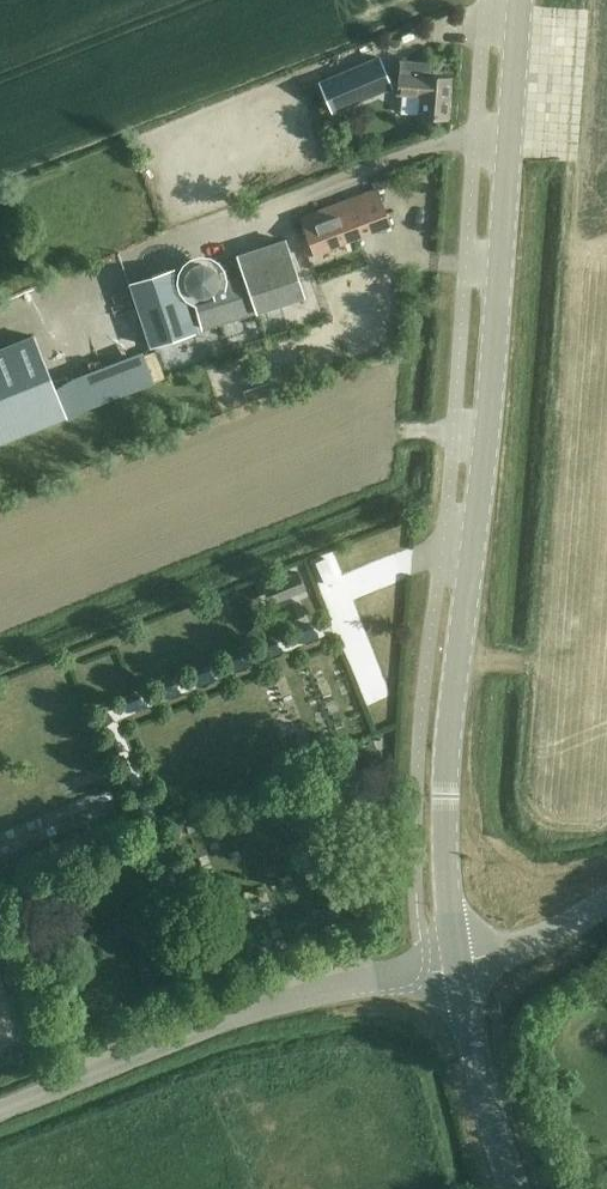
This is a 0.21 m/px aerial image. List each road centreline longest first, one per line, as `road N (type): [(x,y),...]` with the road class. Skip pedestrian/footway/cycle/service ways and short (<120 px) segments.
road 1 (tertiary): [(455,966),(444,887),(448,707),(477,504),(519,0)]
road 2 (unclassified): [(0,1109),(255,1008),(330,986),(455,966)]
road 3 (tertiary): [(514,1188),(485,1110),(455,966)]
road 4 (unclassified): [(455,966),(525,948),(606,900)]

